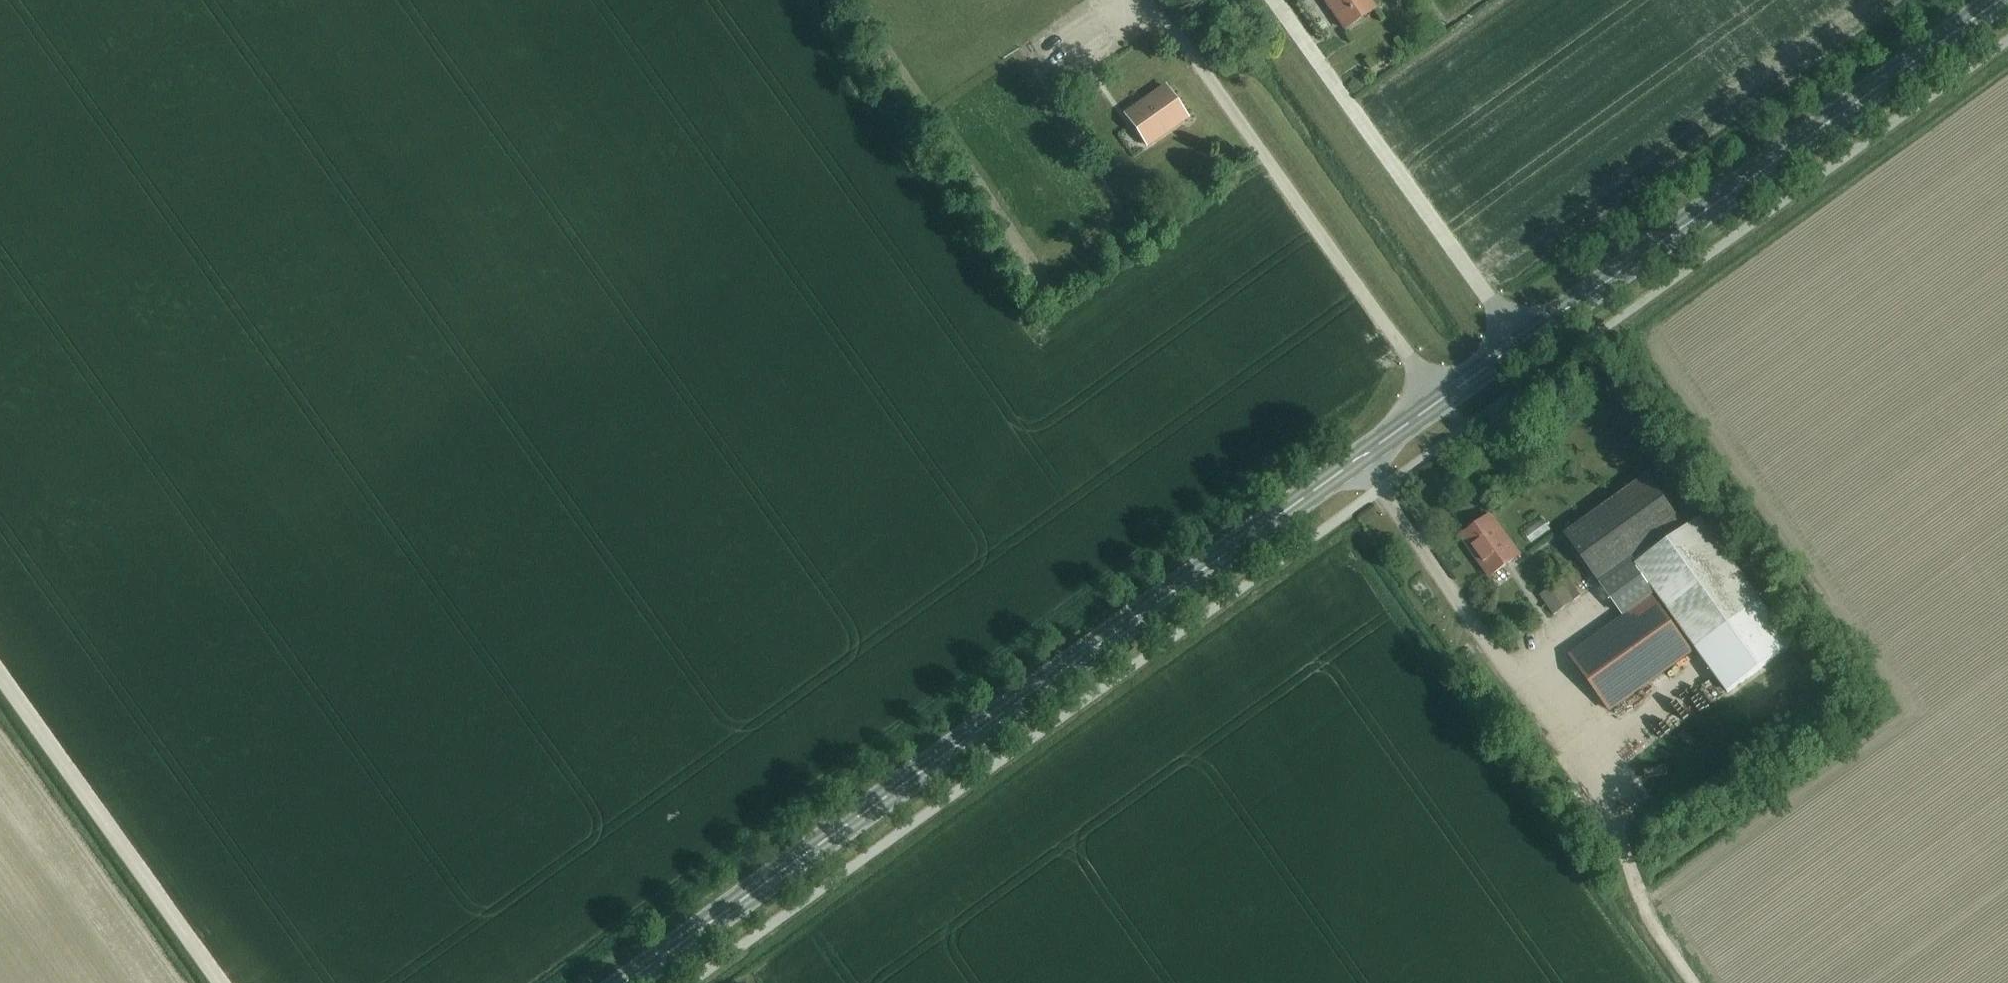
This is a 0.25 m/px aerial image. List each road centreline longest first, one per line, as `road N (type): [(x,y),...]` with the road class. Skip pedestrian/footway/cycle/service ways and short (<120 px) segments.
road 1 (secondary): [(630,982),(2001,0)]

